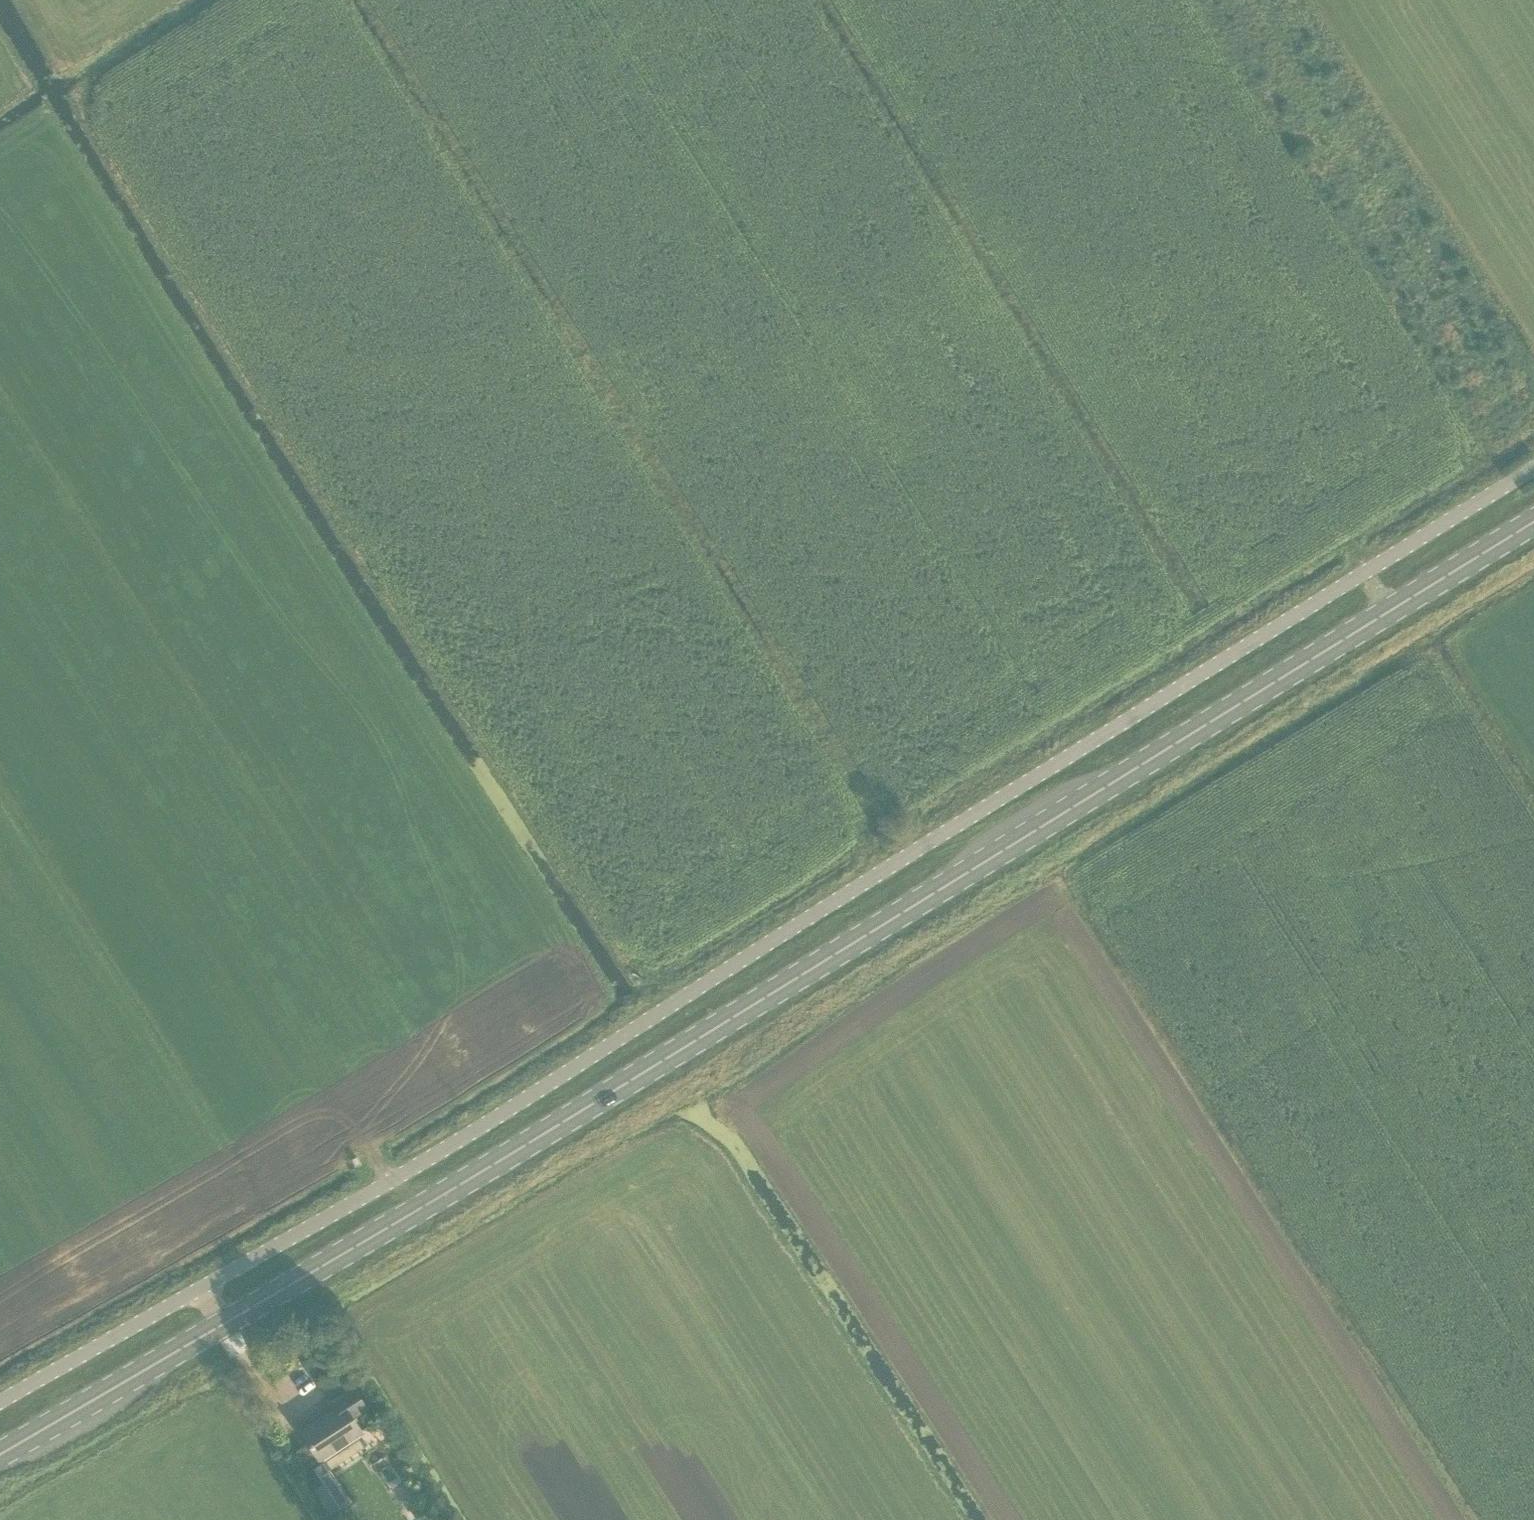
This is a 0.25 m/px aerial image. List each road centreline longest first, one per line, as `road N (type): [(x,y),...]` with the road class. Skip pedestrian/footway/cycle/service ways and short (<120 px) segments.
road 1 (primary): [(0,1453),(485,1170),(1533,520)]
road 2 (unclassified): [(0,1404),(376,1194),(1533,473)]

